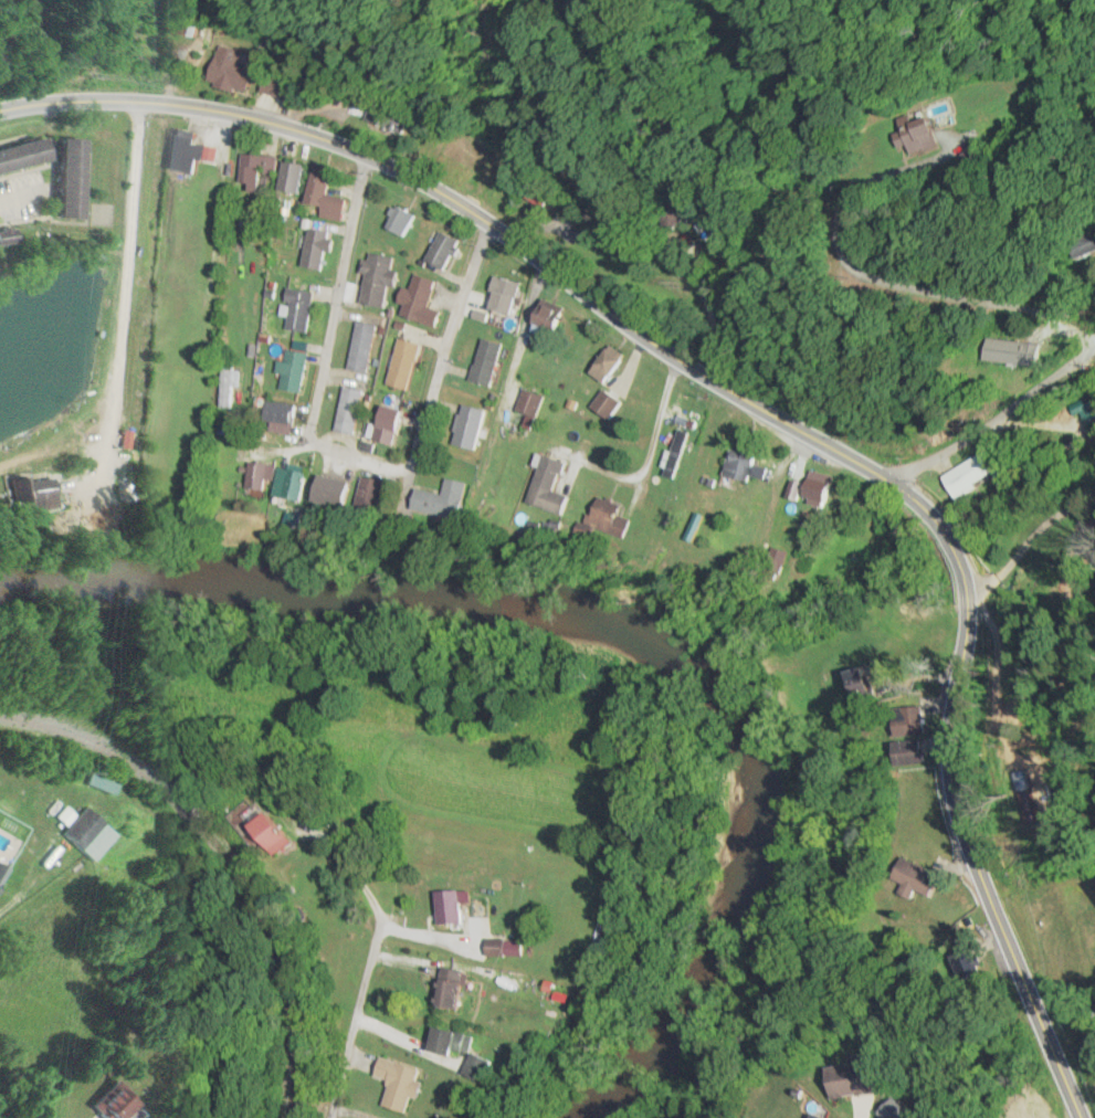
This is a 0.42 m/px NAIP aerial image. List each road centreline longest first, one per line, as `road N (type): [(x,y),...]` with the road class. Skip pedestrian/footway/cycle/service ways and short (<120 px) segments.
road 1 (tertiary): [(1086,1117),(960,819),(950,749),(971,605),(959,557),(910,492),(681,361),(493,223),(375,157),(313,133),(191,104),(99,97),(0,110)]
road 2 (residential): [(493,223),(409,472),(310,443),(364,167)]
road 3 (residential): [(1094,342),(1030,307),(893,283),(855,264),(834,222),(842,200),(859,189),(1094,92)]
road 4 (residential): [(894,478),(1094,352)]
road 5 (residential): [(333,1117),(378,925)]

